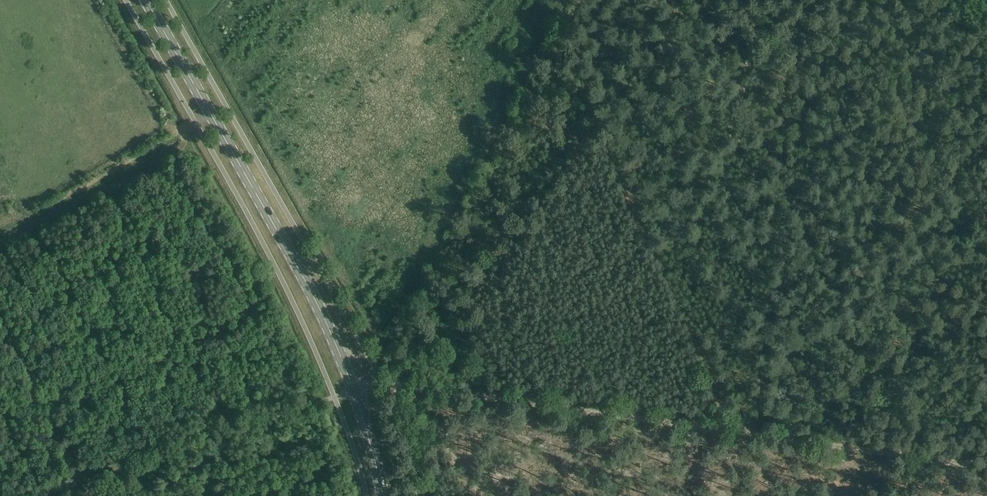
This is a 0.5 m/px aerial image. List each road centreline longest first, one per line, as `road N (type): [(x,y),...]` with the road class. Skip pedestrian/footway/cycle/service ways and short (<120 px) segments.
road 1 (primary): [(385,495),(321,309),(149,0)]
road 2 (track): [(354,388),(390,385),(737,432)]
road 3 (track): [(354,388),(49,495)]
road 4 (track): [(737,432),(986,464)]

